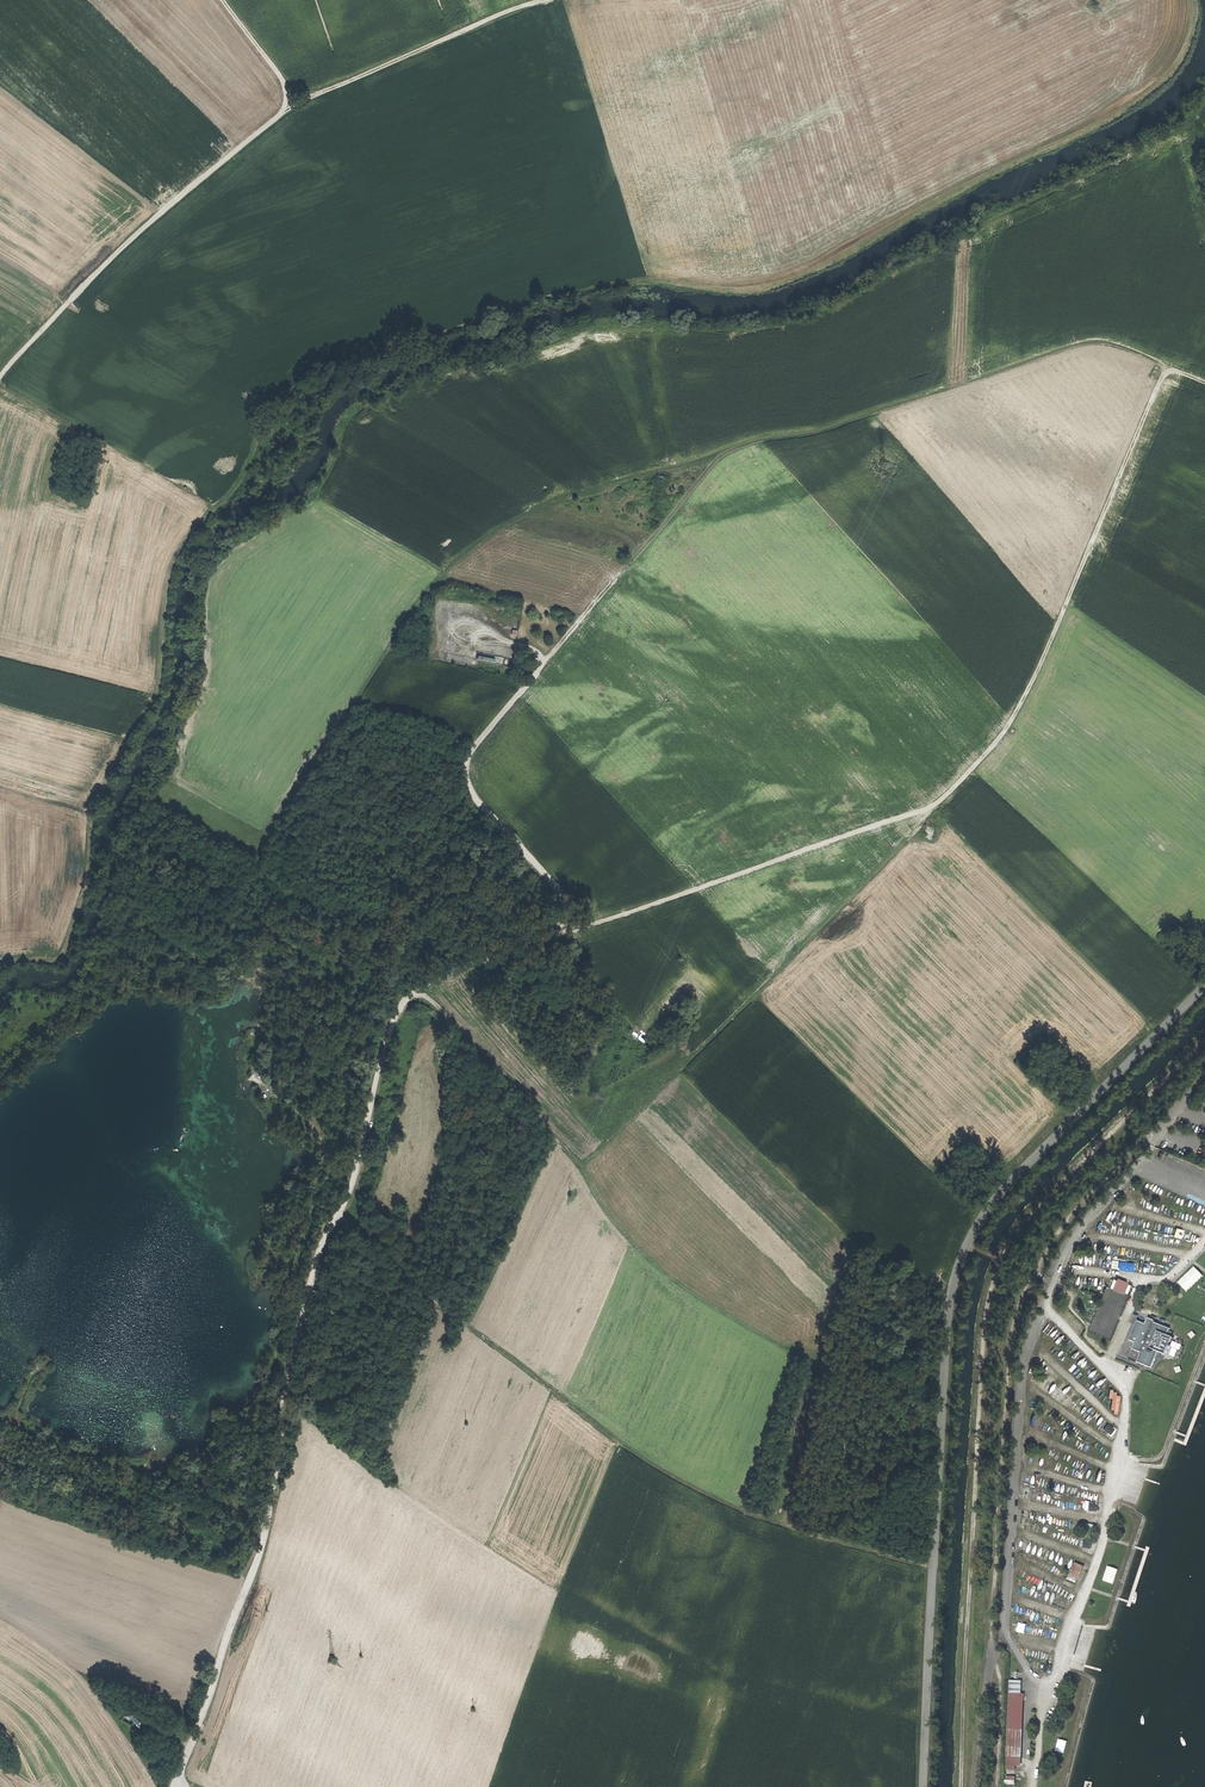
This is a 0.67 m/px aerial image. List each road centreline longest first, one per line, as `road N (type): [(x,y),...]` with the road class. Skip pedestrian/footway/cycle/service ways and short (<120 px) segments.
road 1 (track): [(340,1214),(398,1009),(410,995),(477,964),(924,808),(954,790),(1004,732),(1045,657),(1152,389),(1173,372),(1204,383)]
road 2 (tertiary): [(1204,985),(985,1211),(957,1274),(925,1786)]
road 3 (track): [(1204,1037),(1055,1187),(992,1283),(963,1709)]
road 4 (track): [(544,663),(734,447),(831,428),(1085,344),(1130,352),(1173,372)]
road 5 (track): [(996,1786),(1000,1695),(988,1625),(1013,1316),(1040,1255),(1068,1217),(1150,1131),(1161,1133)]
road 6 (track): [(340,1214),(440,1308),(671,1477),(775,1521),(936,1568)]
road 7 (track): [(0,375),(130,238),(288,105),(522,4),(549,0)]
road 8 (track): [(282,811),(406,623),(476,546),(542,503),(734,447)]
road 9 (track): [(178,1786),(263,1536),(287,1380),(324,1241),(340,1214)]
road 10 (track): [(584,929),(467,782),(474,745),(544,663)]
road 11 (track): [(415,993),(444,1012),(557,1143)]
road 12 (track): [(222,0),(282,80),(288,105)]

